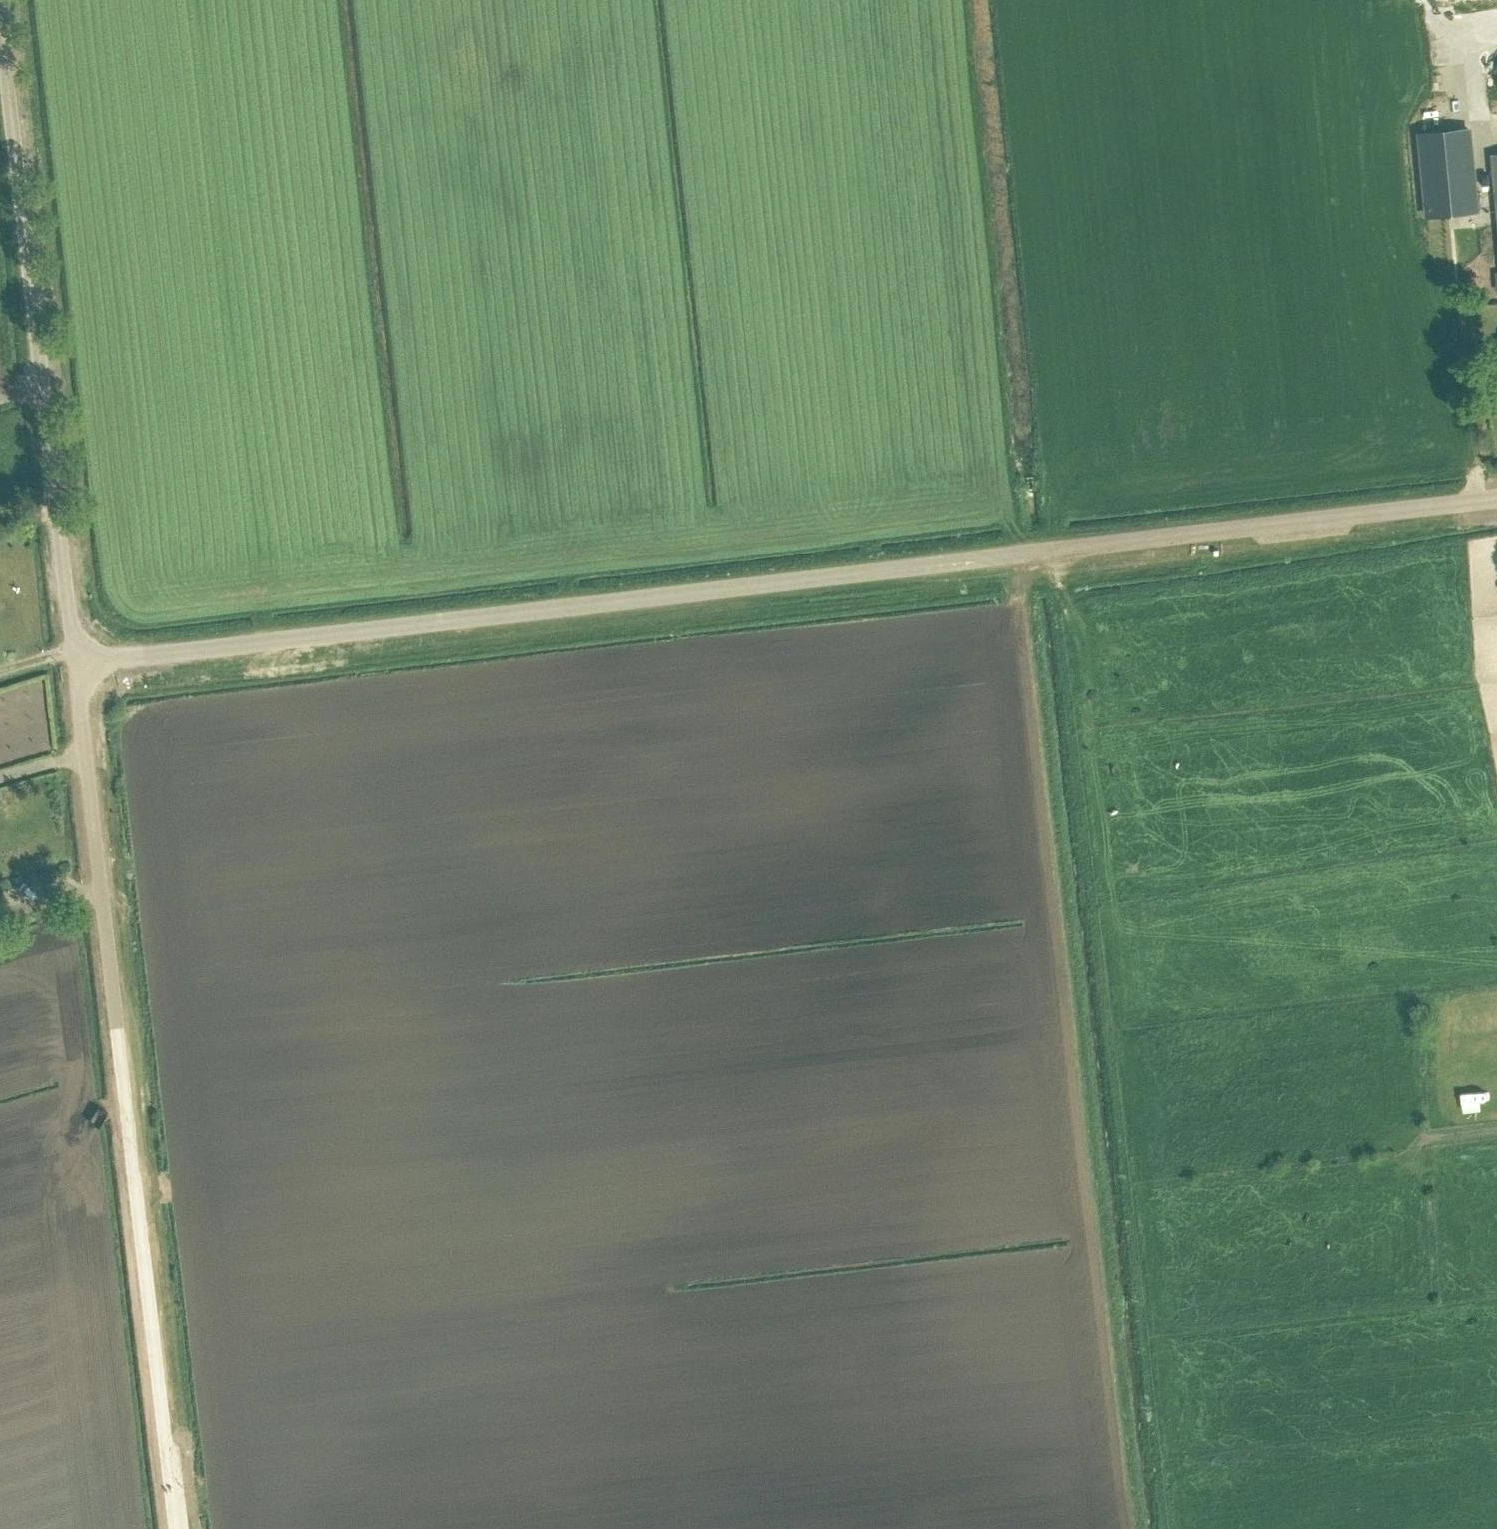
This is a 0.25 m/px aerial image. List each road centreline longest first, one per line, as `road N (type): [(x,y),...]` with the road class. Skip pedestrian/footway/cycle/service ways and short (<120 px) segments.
road 1 (unclassified): [(76,665),(1496,496)]
road 2 (unclassified): [(177,1528),(76,665)]
road 3 (unclassified): [(76,665),(0,19)]

